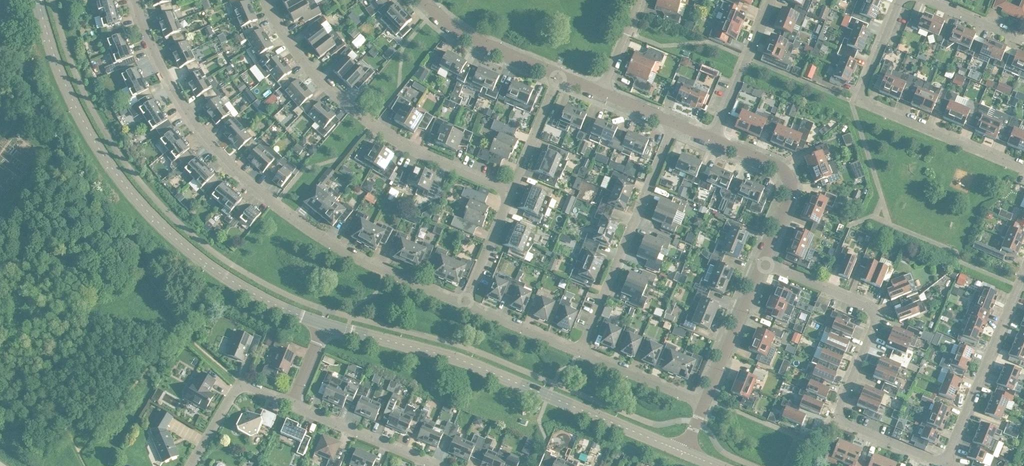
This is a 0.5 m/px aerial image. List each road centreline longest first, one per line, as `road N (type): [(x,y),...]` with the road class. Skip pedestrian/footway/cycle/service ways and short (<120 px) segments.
road 1 (residential): [(468,305),(343,252),(287,214),(221,153),(172,88),(133,0)]
road 2 (tertiary): [(323,324),(211,267),(136,197),(76,104),(40,0)]
road 3 (tertiary): [(685,452),(472,365),(323,324)]
road 4 (residential): [(765,263),(878,310),(836,421),(943,465)]
road 5 (residential): [(511,193),(384,134),(314,74),(268,0)]
road 6 (residential): [(1023,167),(858,98),(897,0)]
road 7 (residential): [(582,351),(673,124)]
road 8 (residential): [(943,465),(1023,270)]
road 9 (residential): [(765,263),(795,185),(784,168),(709,138)]
road 10 (residential): [(556,77),(447,26),(422,0)]
road 11 (residential): [(432,465),(293,405)]
road 12 (residential): [(771,0),(709,138)]
road 13 (residential): [(194,465),(239,384),(293,405)]
road 14 (residential): [(707,400),(765,263)]
road 15 (residential): [(707,400),(582,351)]
road 16 (residential): [(511,193),(556,77)]
road 17 (residential): [(582,351),(468,305)]
road 18 (residential): [(468,305),(511,193)]

